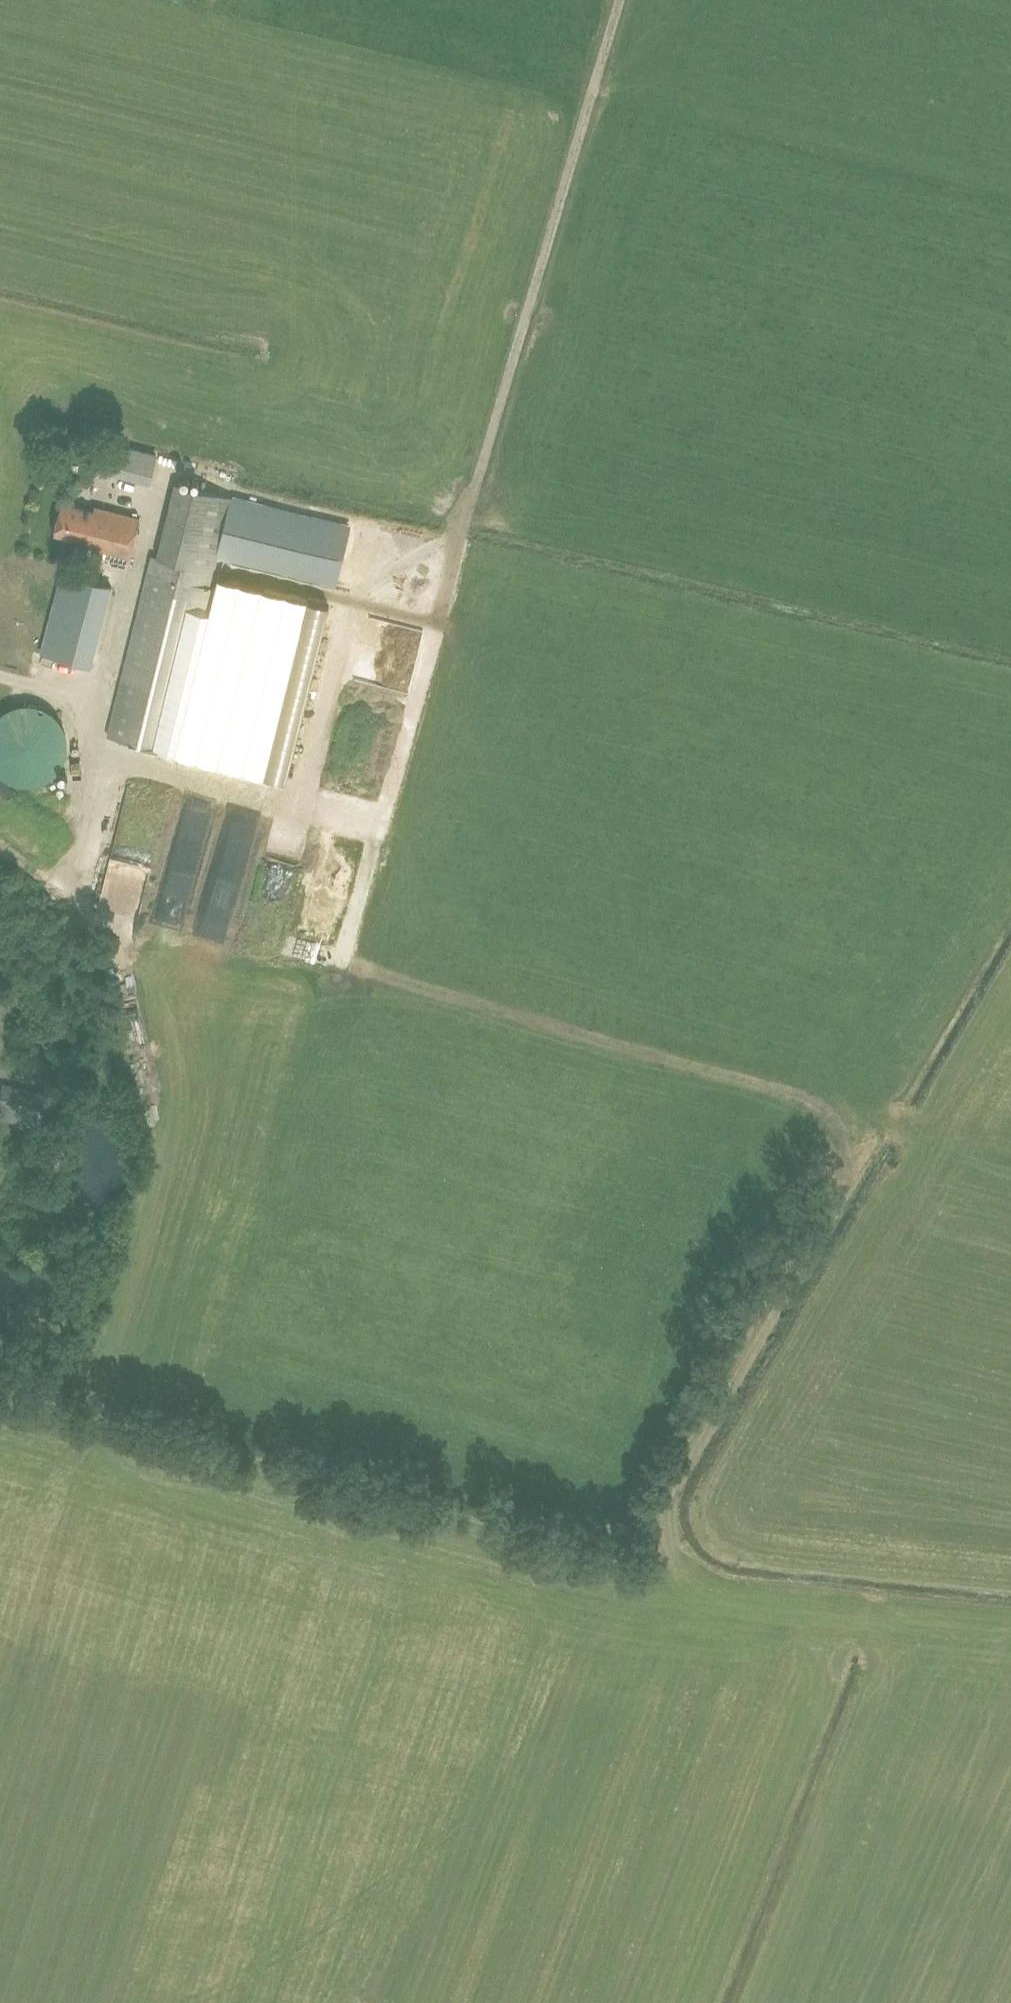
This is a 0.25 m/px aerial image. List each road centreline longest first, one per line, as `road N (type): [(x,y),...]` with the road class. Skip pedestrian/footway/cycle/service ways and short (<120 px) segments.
road 1 (track): [(246,776),(294,799),(281,901),(299,944),(1010,1164)]

